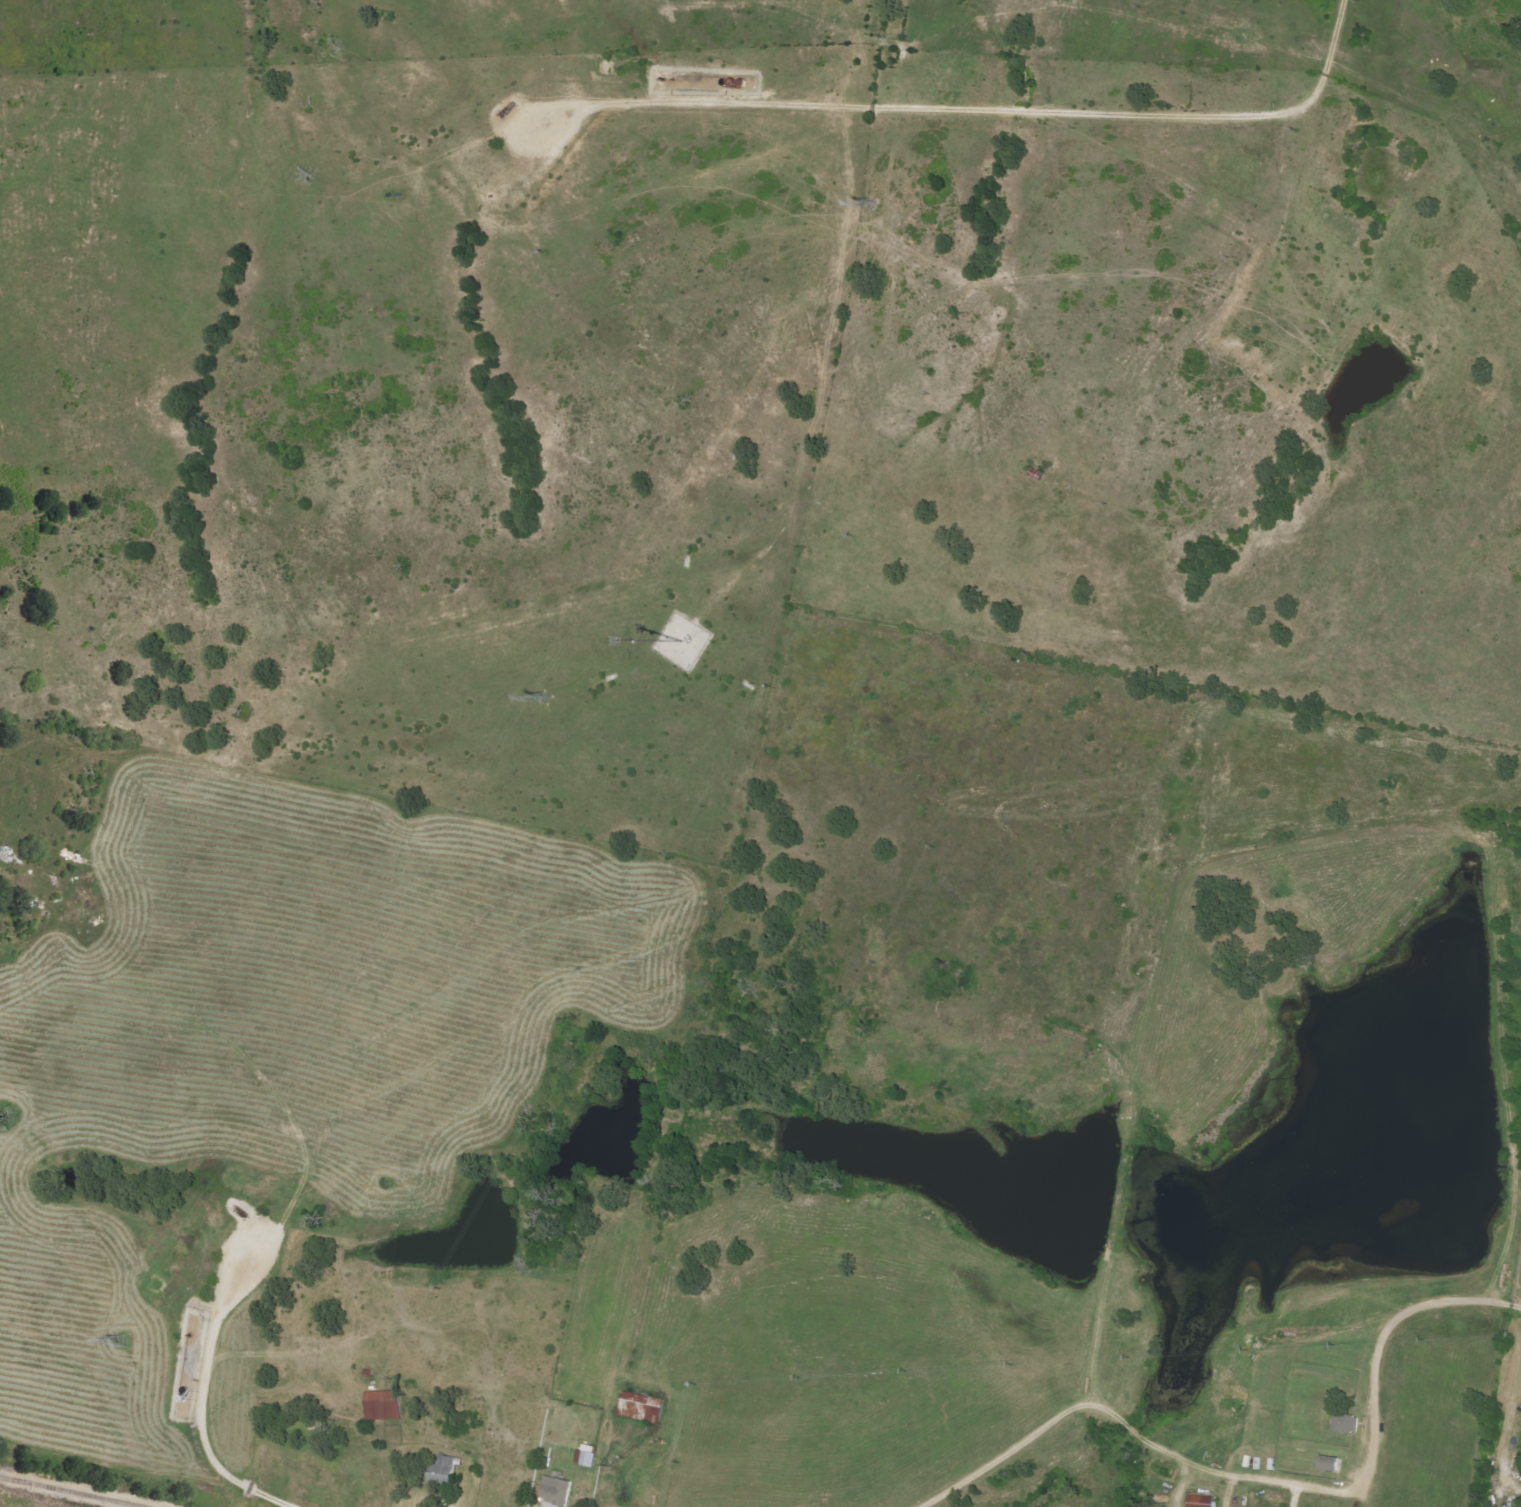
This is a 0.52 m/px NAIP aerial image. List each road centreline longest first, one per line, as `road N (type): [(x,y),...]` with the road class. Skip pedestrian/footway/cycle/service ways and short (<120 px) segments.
road 1 (residential): [(913,1506),(1083,1405),(1104,1407),(1201,1471),(1347,1489),(1364,1473),(1375,1363),(1404,1317),(1450,1303),(1508,1306)]

